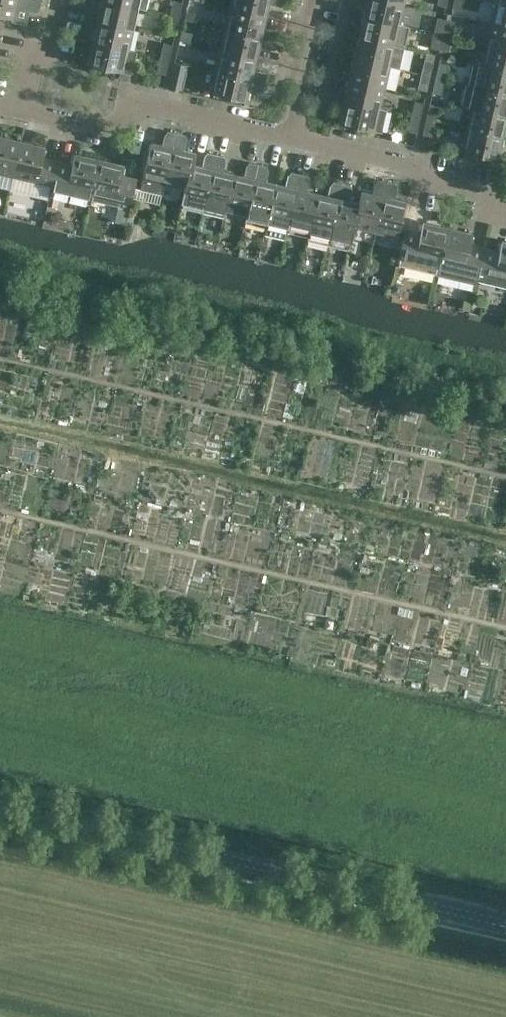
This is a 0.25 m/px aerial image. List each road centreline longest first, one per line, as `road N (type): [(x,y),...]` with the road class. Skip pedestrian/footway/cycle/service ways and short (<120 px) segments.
road 1 (unclassified): [(505,924),(0,805)]
road 2 (residential): [(66,0),(57,41),(26,61),(16,107),(102,128),(161,105),(291,142)]
road 3 (residential): [(291,142),(411,163),(465,206),(505,215)]
road 4 (residential): [(291,142),(298,110),(289,87),(309,0)]

